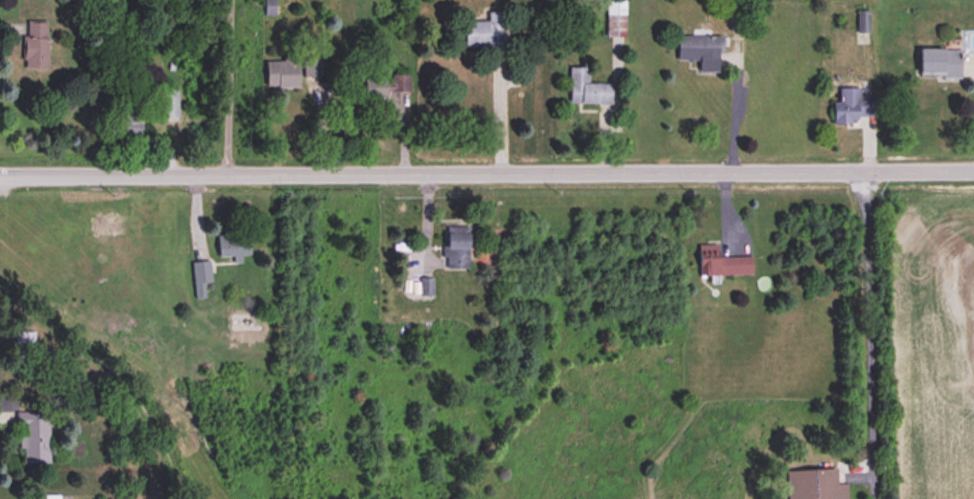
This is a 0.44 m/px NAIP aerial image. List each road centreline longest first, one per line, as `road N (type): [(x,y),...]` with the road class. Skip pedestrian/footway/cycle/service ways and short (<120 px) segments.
road 1 (tertiary): [(973,173),(0,177)]

